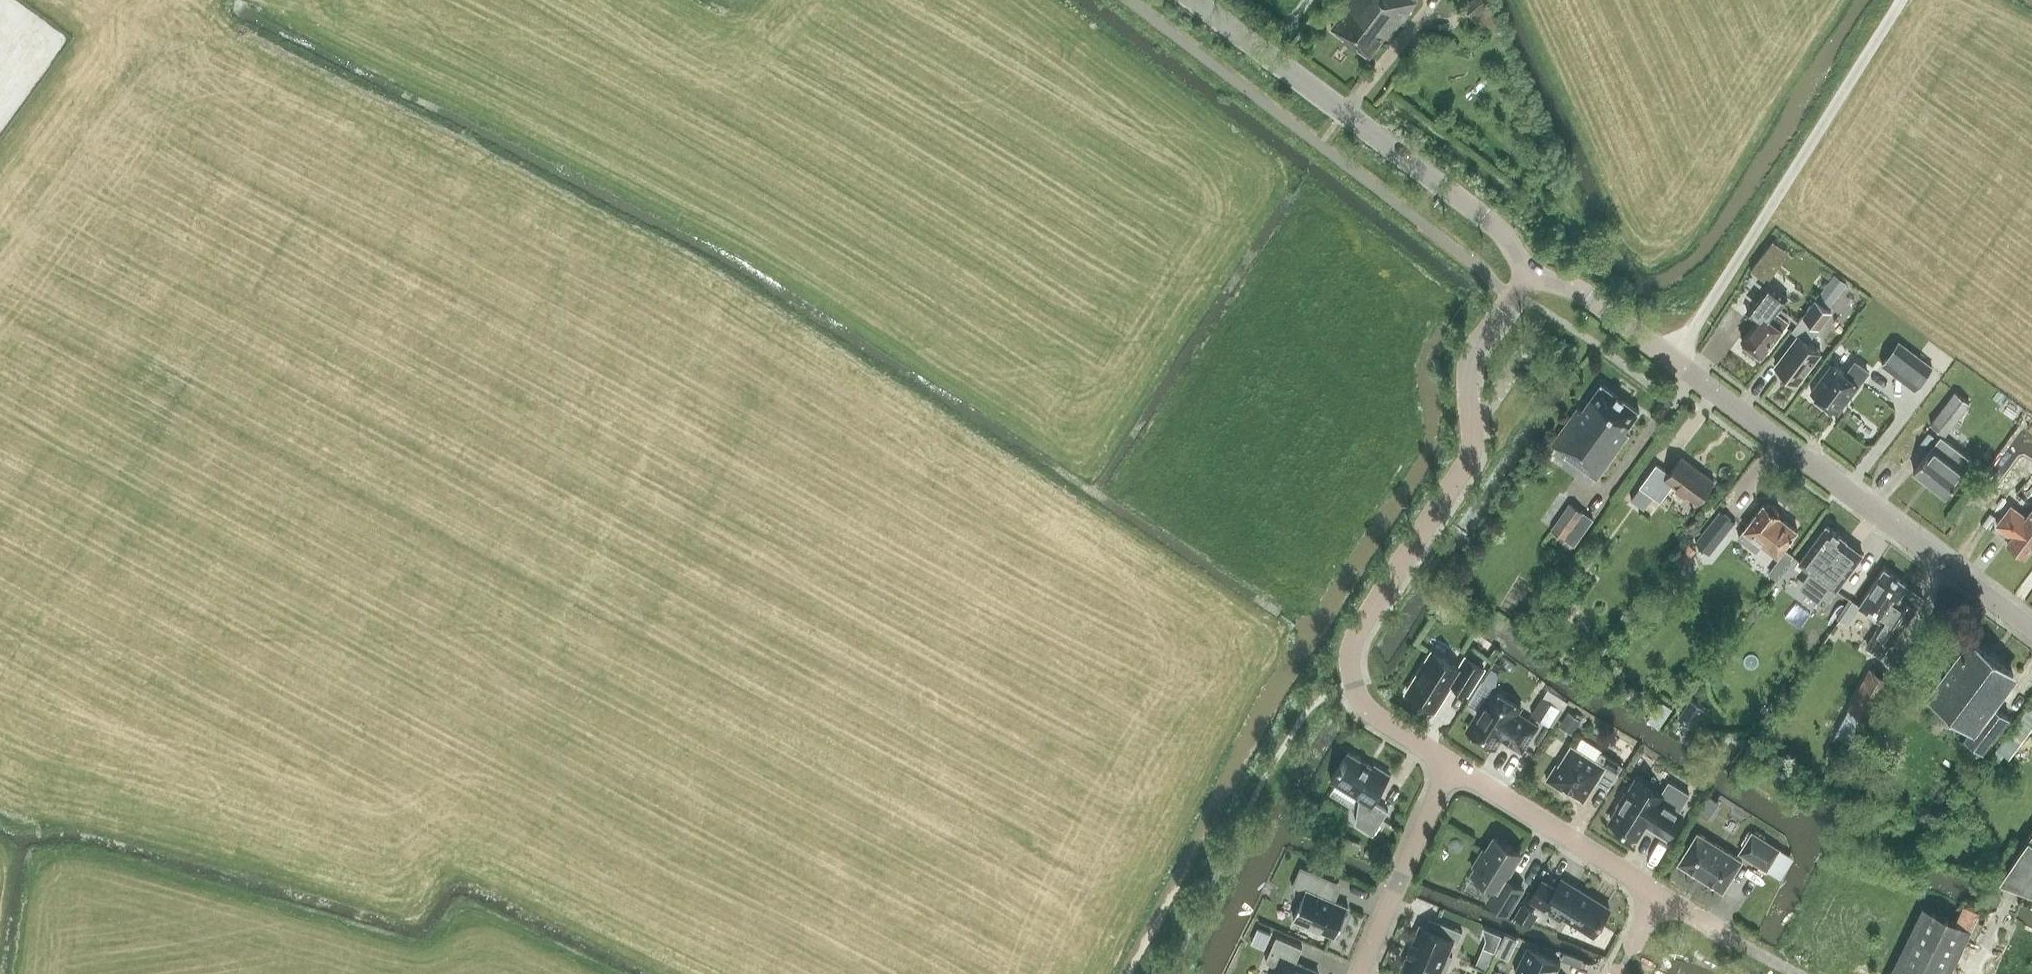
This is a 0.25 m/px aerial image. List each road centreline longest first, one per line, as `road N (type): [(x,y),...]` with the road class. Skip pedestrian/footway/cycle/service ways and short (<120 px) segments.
road 1 (tertiary): [(2031,629),(1585,291),(1533,270)]
road 2 (unclassified): [(1533,270),(1468,371),(1466,465),(1351,651),(1367,710),(1452,766)]
road 3 (tertiary): [(1533,270),(1505,231),(1195,0)]
road 4 (residential): [(1452,766),(1660,894)]
road 5 (unclassified): [(1360,973),(1452,766)]

